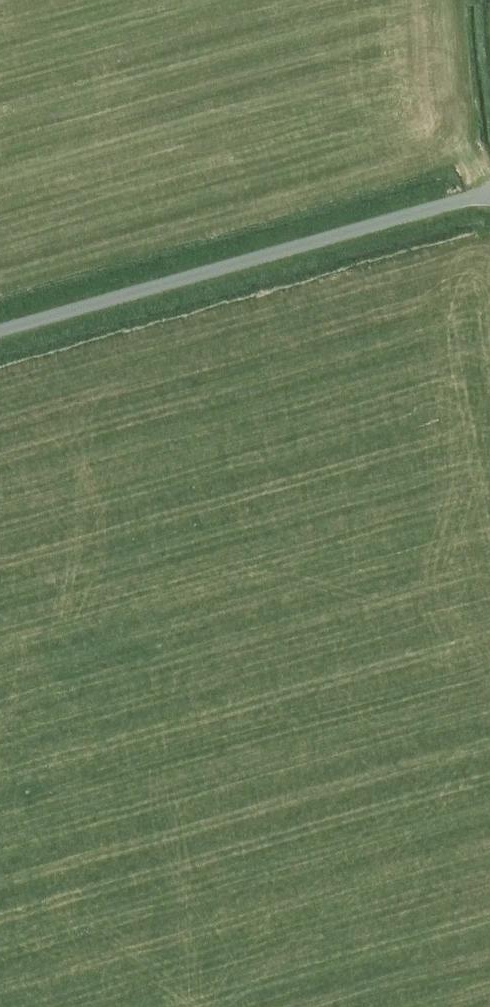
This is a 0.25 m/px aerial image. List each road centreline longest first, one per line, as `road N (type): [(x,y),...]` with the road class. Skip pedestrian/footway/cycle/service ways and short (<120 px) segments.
road 1 (unclassified): [(0,335),(489,200)]

